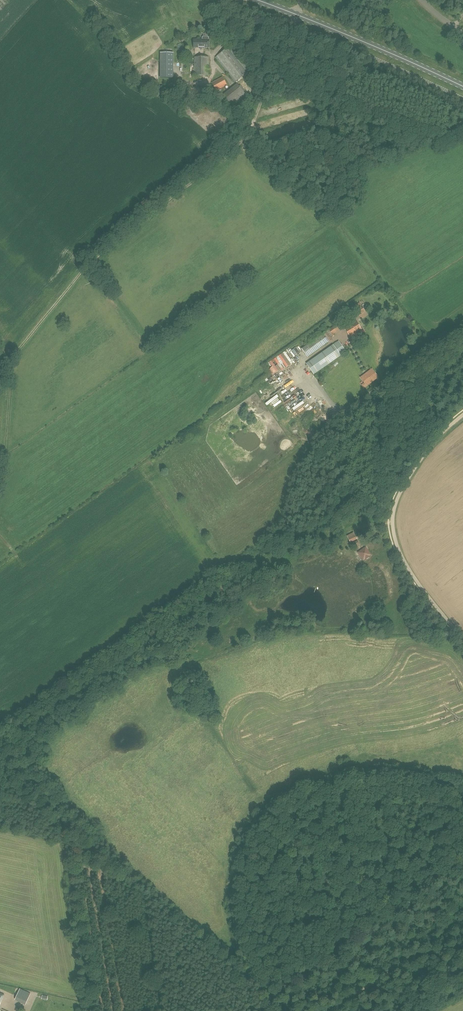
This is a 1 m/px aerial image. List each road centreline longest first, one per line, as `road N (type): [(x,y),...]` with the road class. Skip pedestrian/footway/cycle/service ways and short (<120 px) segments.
road 1 (track): [(94,1010),(57,812),(0,755)]
road 2 (unclassified): [(462,639),(407,566),(392,523),(414,469),(462,415)]
road 3 (secondary): [(462,87),(297,15)]
road 4 (unclassified): [(332,1010),(462,920)]

